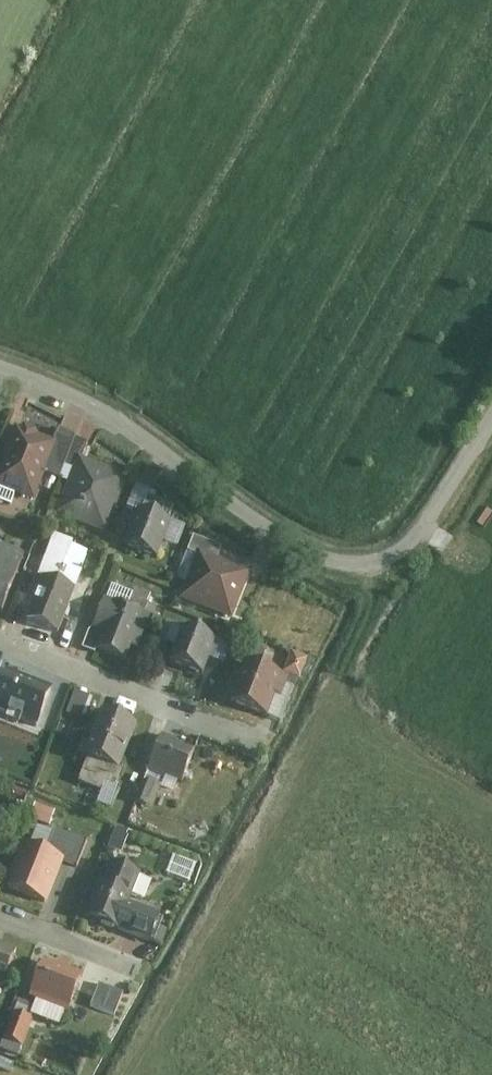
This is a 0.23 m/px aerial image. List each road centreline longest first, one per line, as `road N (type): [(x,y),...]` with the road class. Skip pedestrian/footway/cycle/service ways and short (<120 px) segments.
road 1 (unclassified): [(491,429),(420,543),(368,566),(295,553),(94,403),(0,369)]
road 2 (residential): [(0,643),(233,733)]

